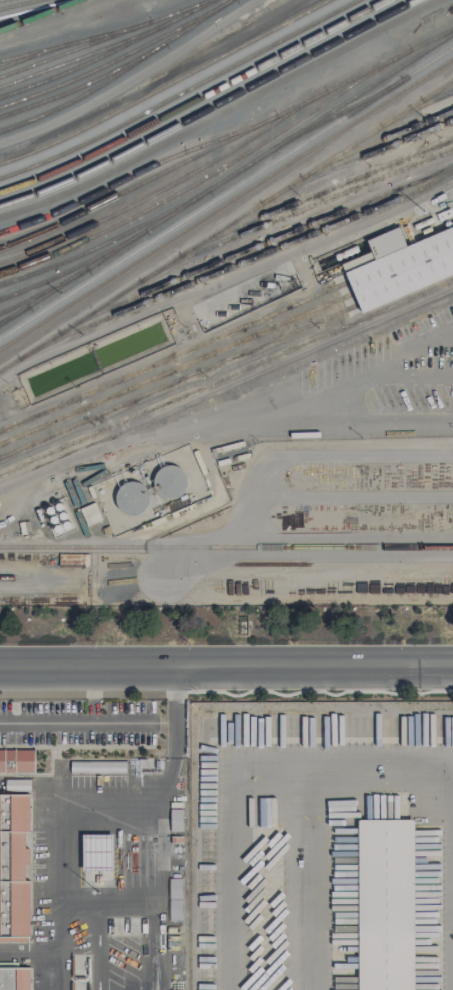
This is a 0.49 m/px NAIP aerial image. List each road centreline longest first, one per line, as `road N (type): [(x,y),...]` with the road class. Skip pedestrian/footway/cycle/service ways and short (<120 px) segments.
road 1 (tertiary): [(452,666),(0,666)]

